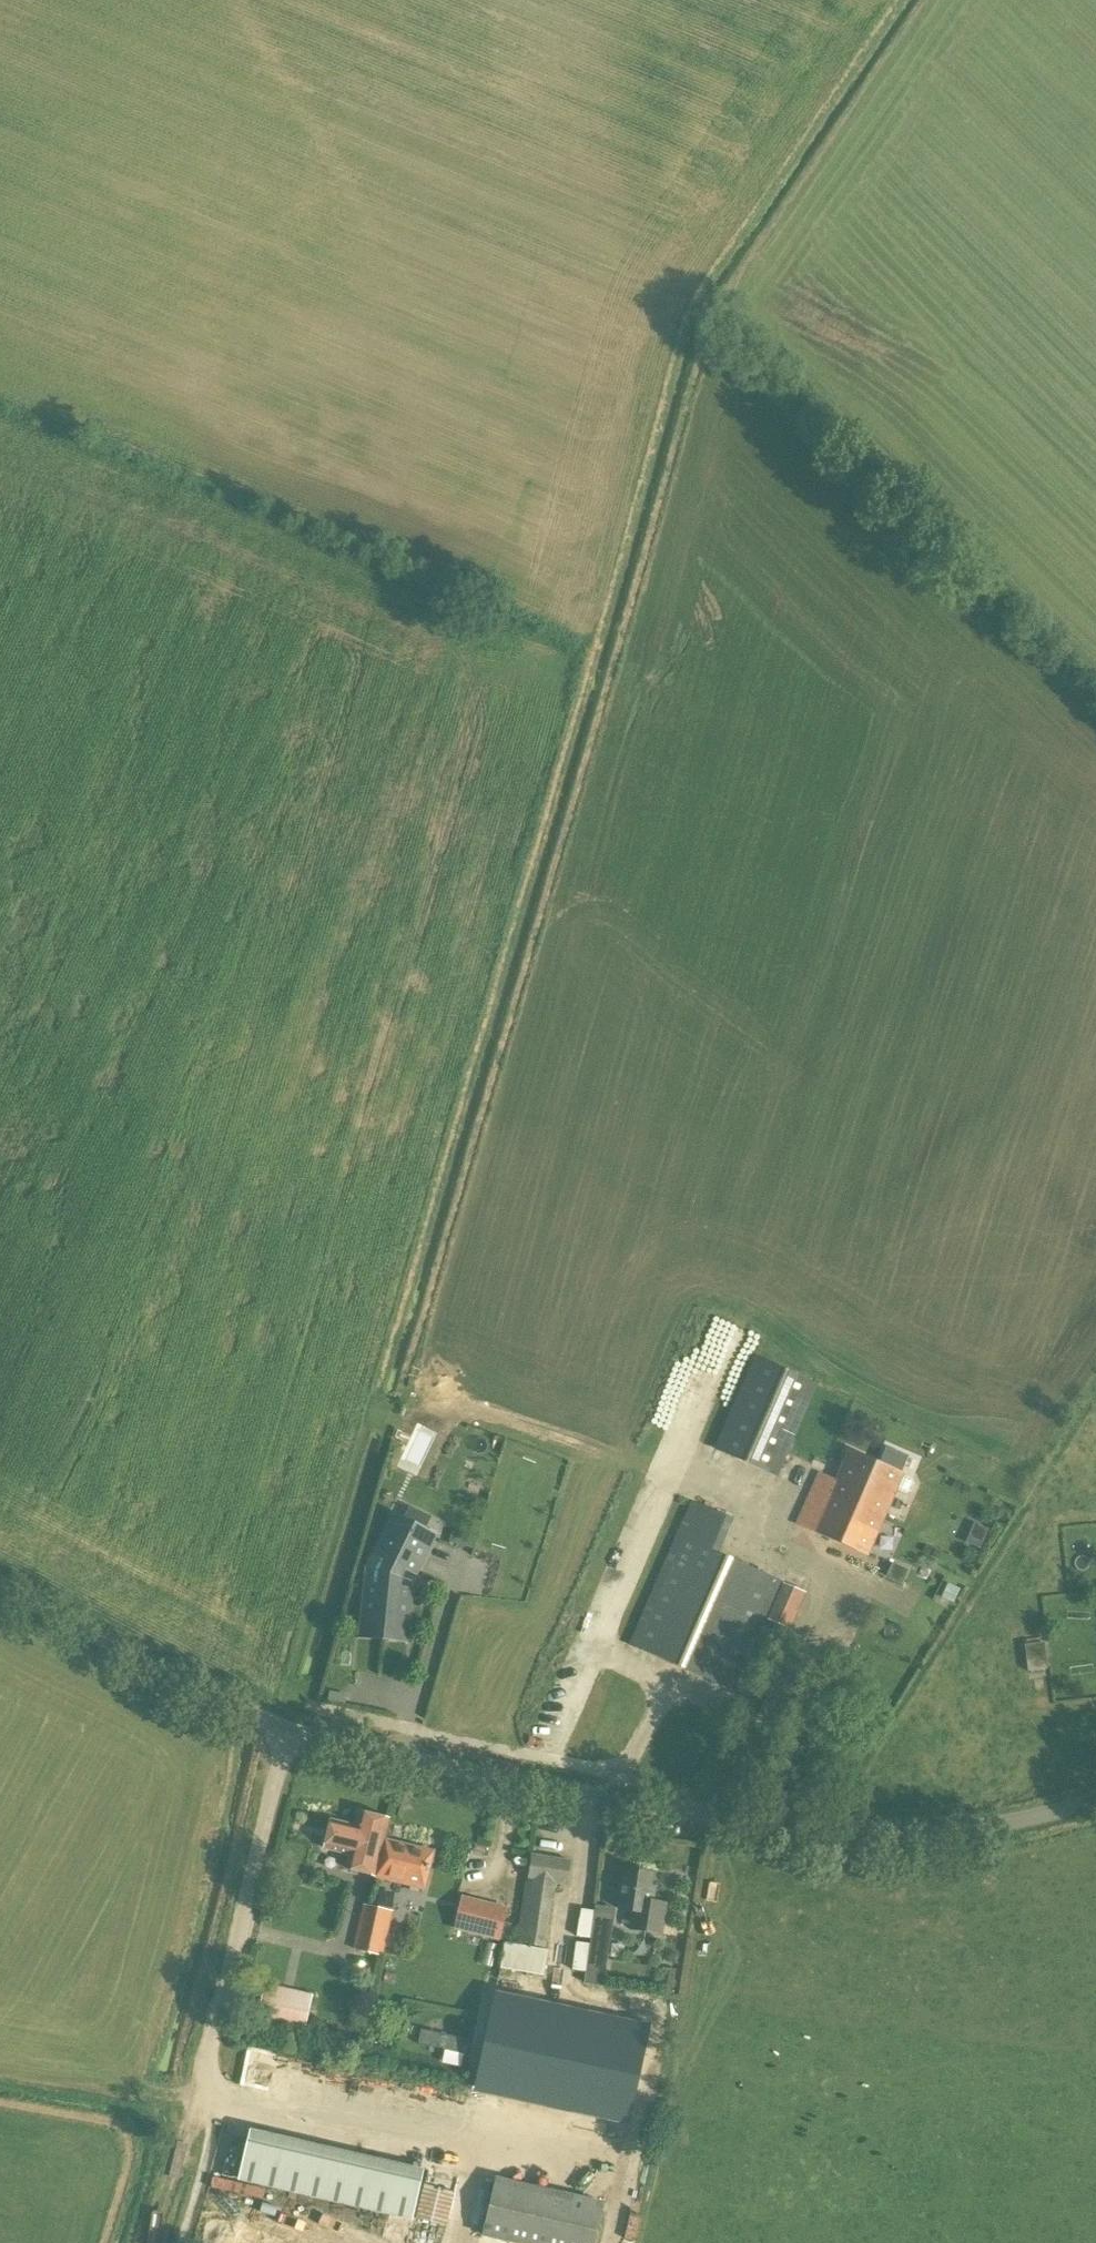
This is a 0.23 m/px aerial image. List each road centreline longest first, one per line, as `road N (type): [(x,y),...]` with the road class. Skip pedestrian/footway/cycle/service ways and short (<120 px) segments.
road 1 (unclassified): [(1095,1801),(985,1827),(858,1832),(540,1787),(289,1728)]
road 2 (unclassified): [(197,2106),(289,1728)]
road 3 (unclassified): [(289,1728),(164,1673),(0,1583)]

